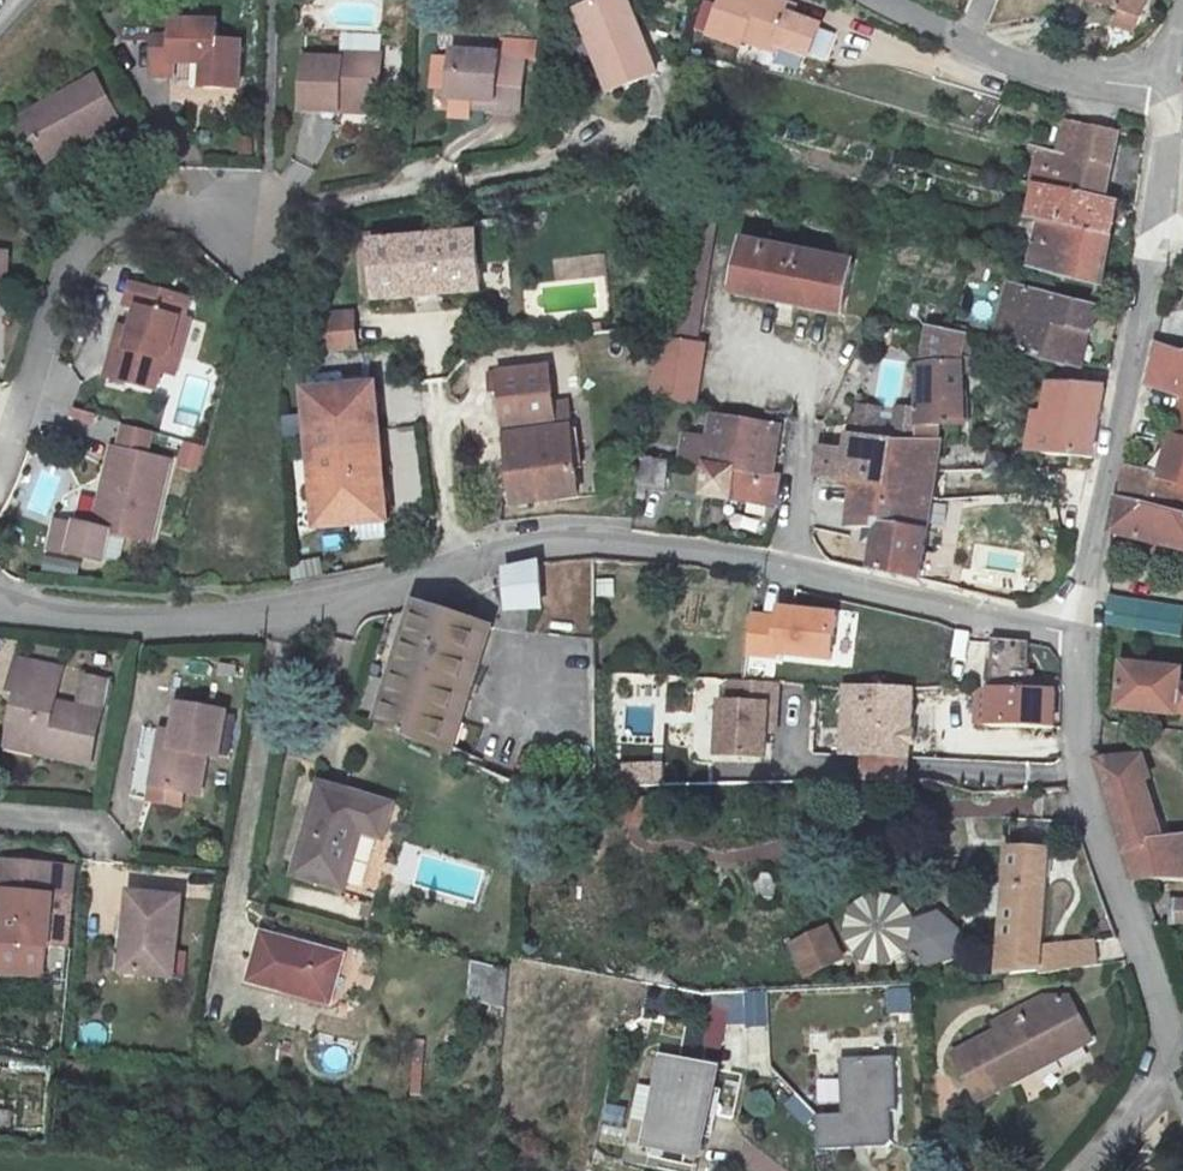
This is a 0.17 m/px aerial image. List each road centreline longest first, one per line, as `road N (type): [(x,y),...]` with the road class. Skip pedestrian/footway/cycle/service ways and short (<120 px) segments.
road 1 (unclassified): [(458,559),(586,533),(784,564),(1076,638)]
road 2 (unclassified): [(0,601),(259,617),(458,559)]
road 3 (unclassified): [(1076,638),(1158,232)]
road 4 (residential): [(241,209),(141,206),(62,251),(0,422)]
road 5 (unclassified): [(884,0),(1065,78),(1168,89)]
road 6 (unclassified): [(1122,902),(1081,771),(1076,638)]
road 7 (residential): [(433,385),(458,559)]
road 8 (unclassified): [(1122,902),(1179,1063)]
road 9 (residential): [(1079,1170),(1179,1063)]
road 10 (unclassified): [(1158,232),(1168,89)]

